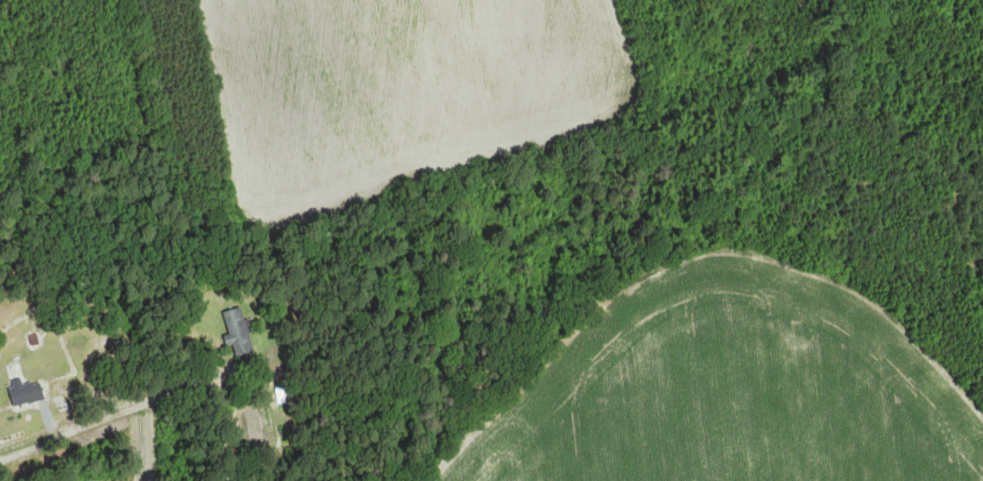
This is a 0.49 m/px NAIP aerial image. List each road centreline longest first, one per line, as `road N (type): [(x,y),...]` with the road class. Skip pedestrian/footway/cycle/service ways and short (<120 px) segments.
road 1 (residential): [(219,373),(0,454)]

